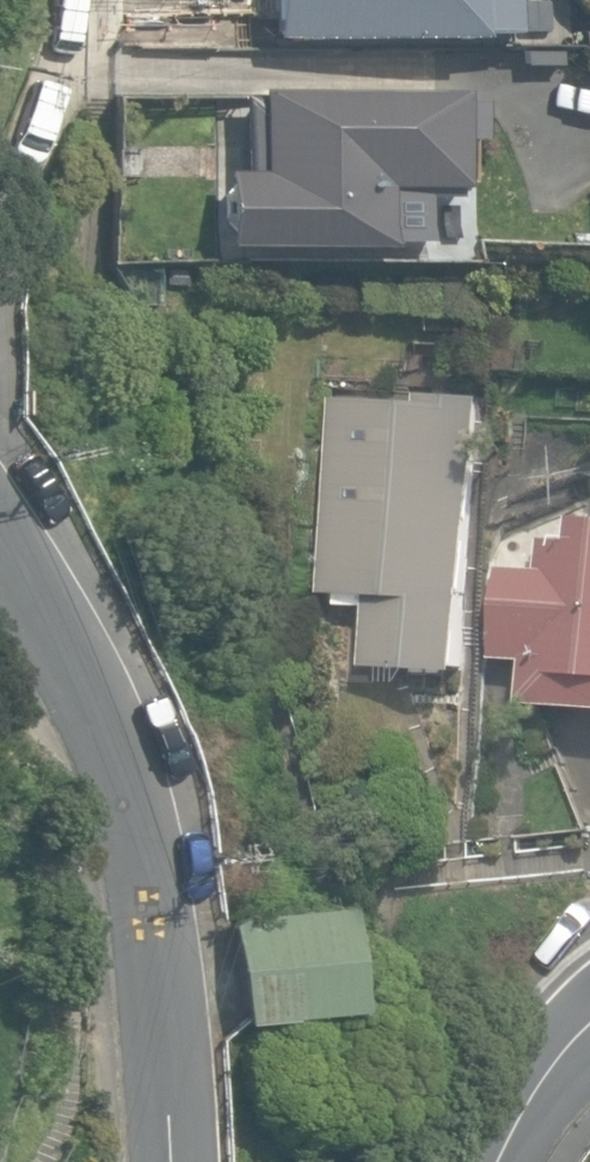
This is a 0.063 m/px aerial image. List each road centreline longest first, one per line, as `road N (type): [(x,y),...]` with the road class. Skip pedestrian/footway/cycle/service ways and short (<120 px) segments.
road 1 (tertiary): [(163,1161),(165,1087),(142,802),(87,663),(0,548)]
road 2 (tertiary): [(505,1161),(538,1100),(589,1045)]

